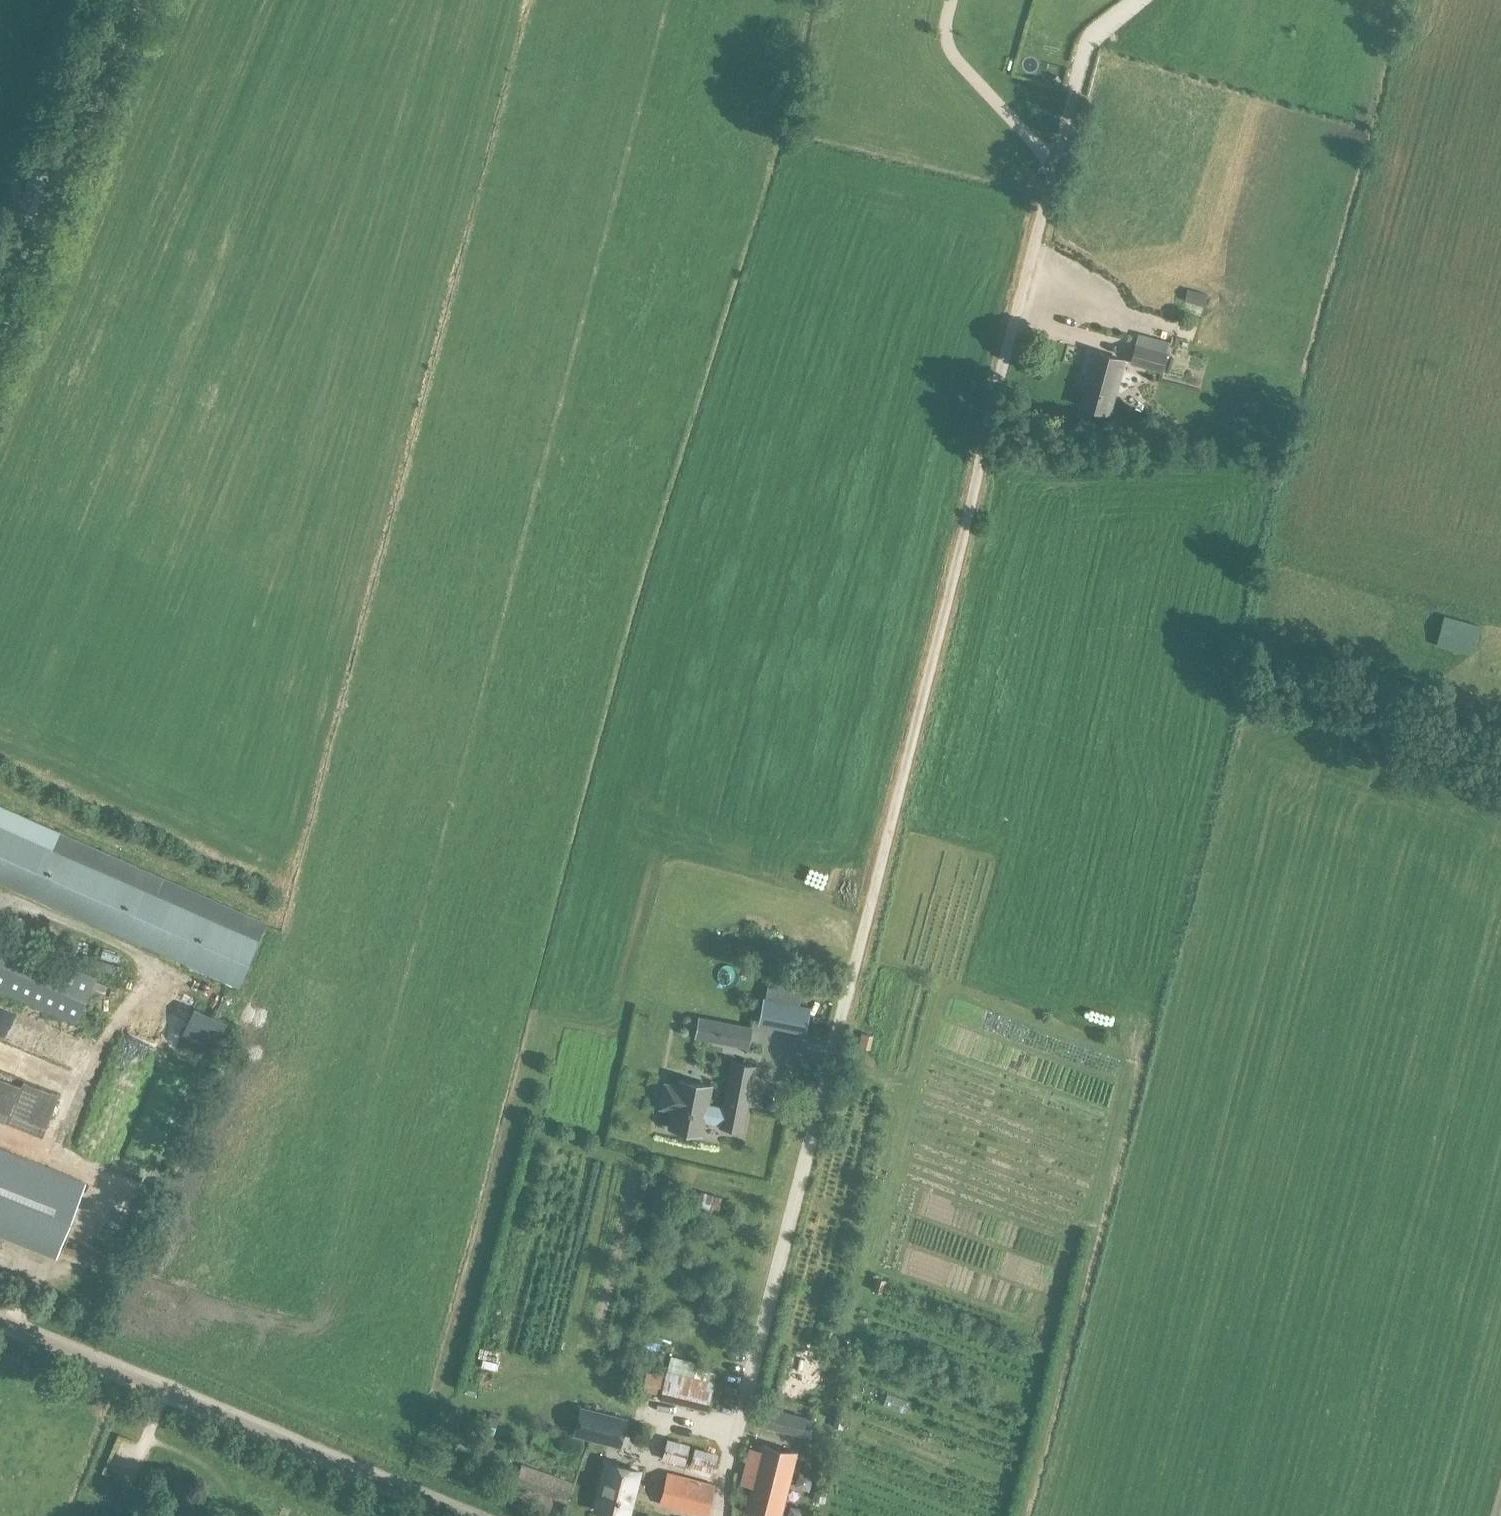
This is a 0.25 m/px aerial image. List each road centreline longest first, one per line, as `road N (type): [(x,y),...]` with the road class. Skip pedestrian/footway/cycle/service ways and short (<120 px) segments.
road 1 (unclassified): [(470,1515),(0,1321)]
road 2 (tertiary): [(0,287),(122,0)]

